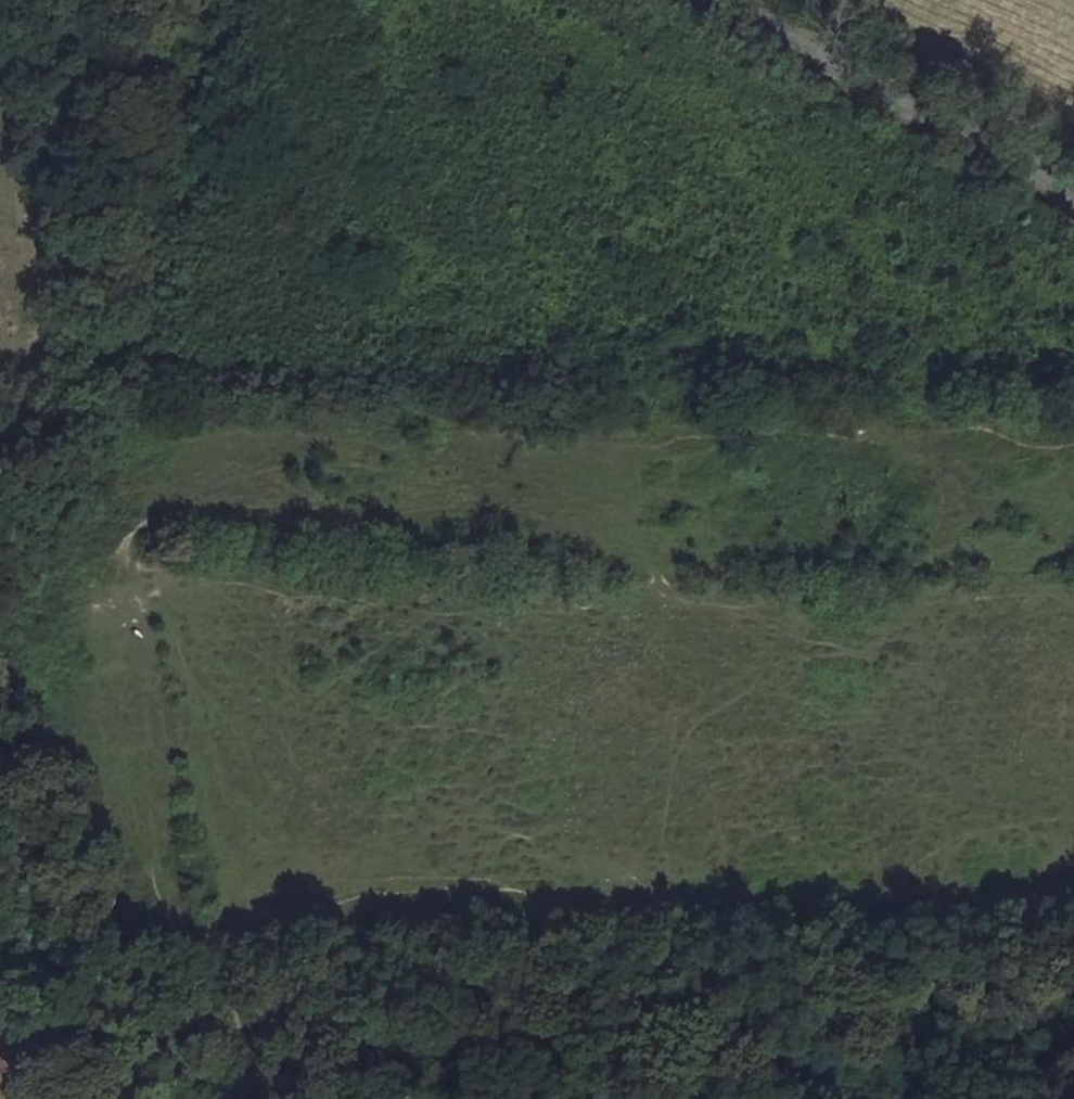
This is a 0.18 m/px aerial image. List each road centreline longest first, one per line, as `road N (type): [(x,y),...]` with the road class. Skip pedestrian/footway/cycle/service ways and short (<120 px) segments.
road 1 (unclassified): [(1073,219),(699,0)]

